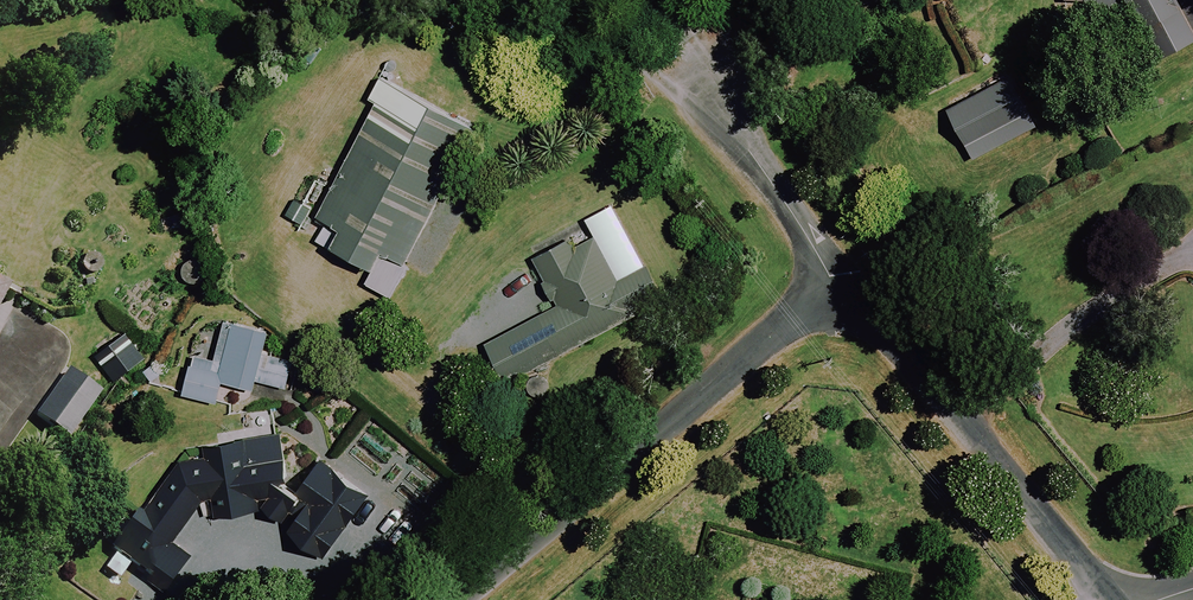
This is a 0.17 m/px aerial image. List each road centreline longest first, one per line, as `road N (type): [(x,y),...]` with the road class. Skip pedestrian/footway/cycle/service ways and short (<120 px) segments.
road 1 (residential): [(455,599),(844,268)]
road 2 (residential): [(1103,599),(844,268)]
road 3 (residential): [(844,268),(703,81)]

